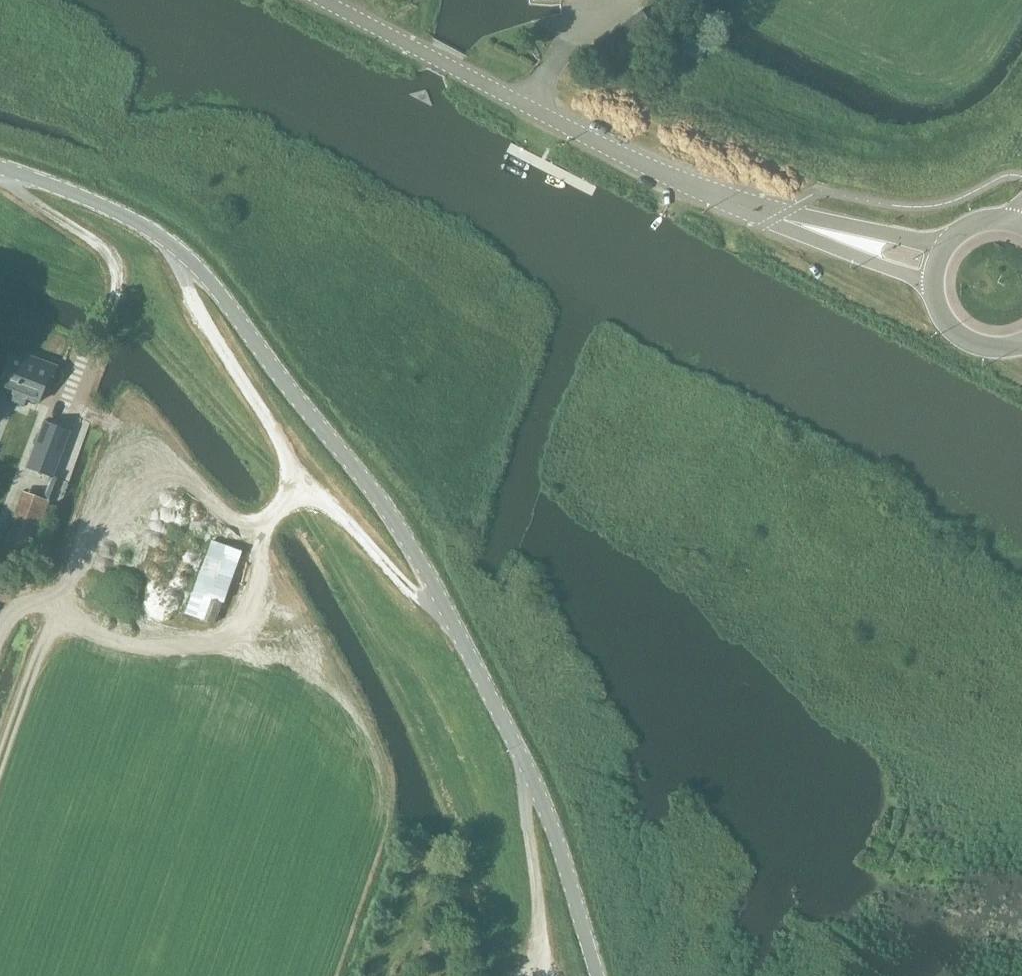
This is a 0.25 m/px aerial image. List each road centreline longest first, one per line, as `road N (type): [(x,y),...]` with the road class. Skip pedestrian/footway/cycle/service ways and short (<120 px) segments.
road 1 (unclassified): [(597,975),(528,771),(408,545),(357,468),(172,246),(107,208),(0,169)]
road 2 (unclassified): [(937,269),(674,179),(324,0)]
road 3 (secondary): [(937,269),(939,307),(962,337),(997,348),(1021,343)]

